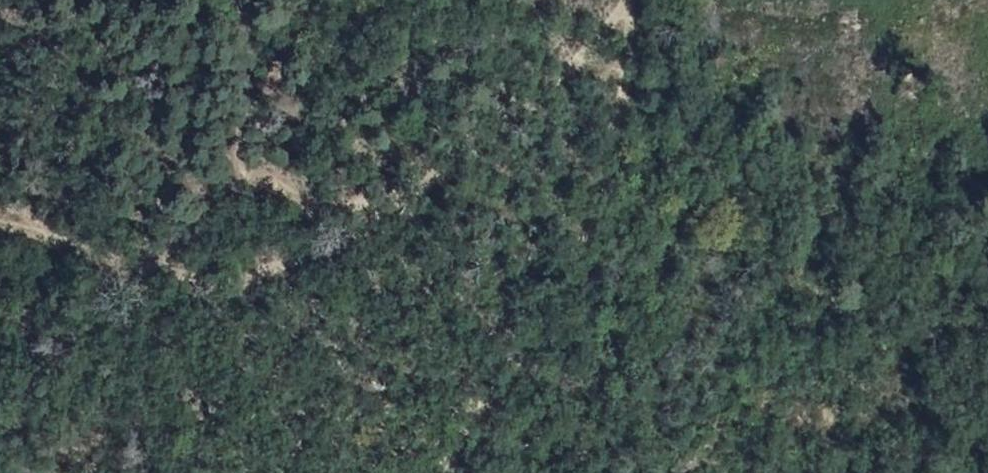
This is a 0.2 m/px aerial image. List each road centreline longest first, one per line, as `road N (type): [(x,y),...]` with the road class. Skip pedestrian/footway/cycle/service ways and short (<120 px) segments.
road 1 (track): [(625,0),(589,48),(507,125),(420,189),(273,271),(205,282),(130,269),(0,225)]
road 2 (track): [(632,0),(618,133),(584,245),(540,331),(440,472)]

